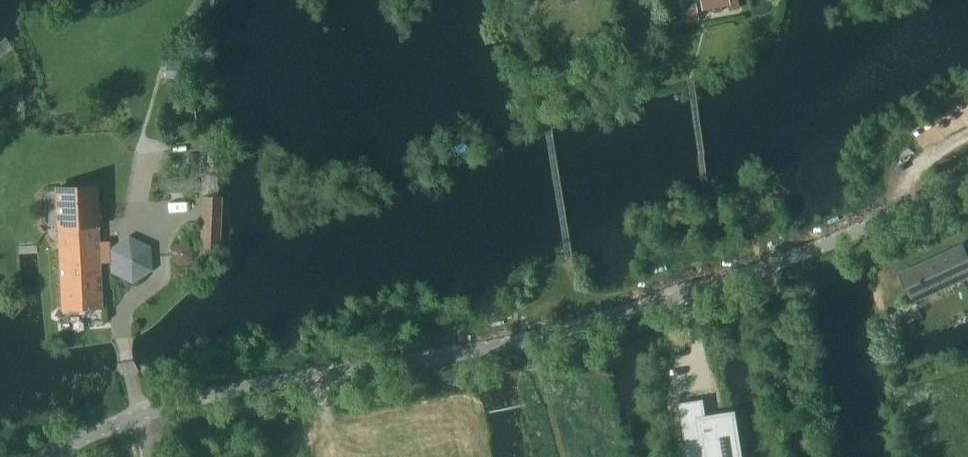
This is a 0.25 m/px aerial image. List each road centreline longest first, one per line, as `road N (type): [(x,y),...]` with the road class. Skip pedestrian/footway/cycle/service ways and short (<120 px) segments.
road 1 (unclassified): [(45,456),(176,403),(487,348),(765,271),(967,178)]

